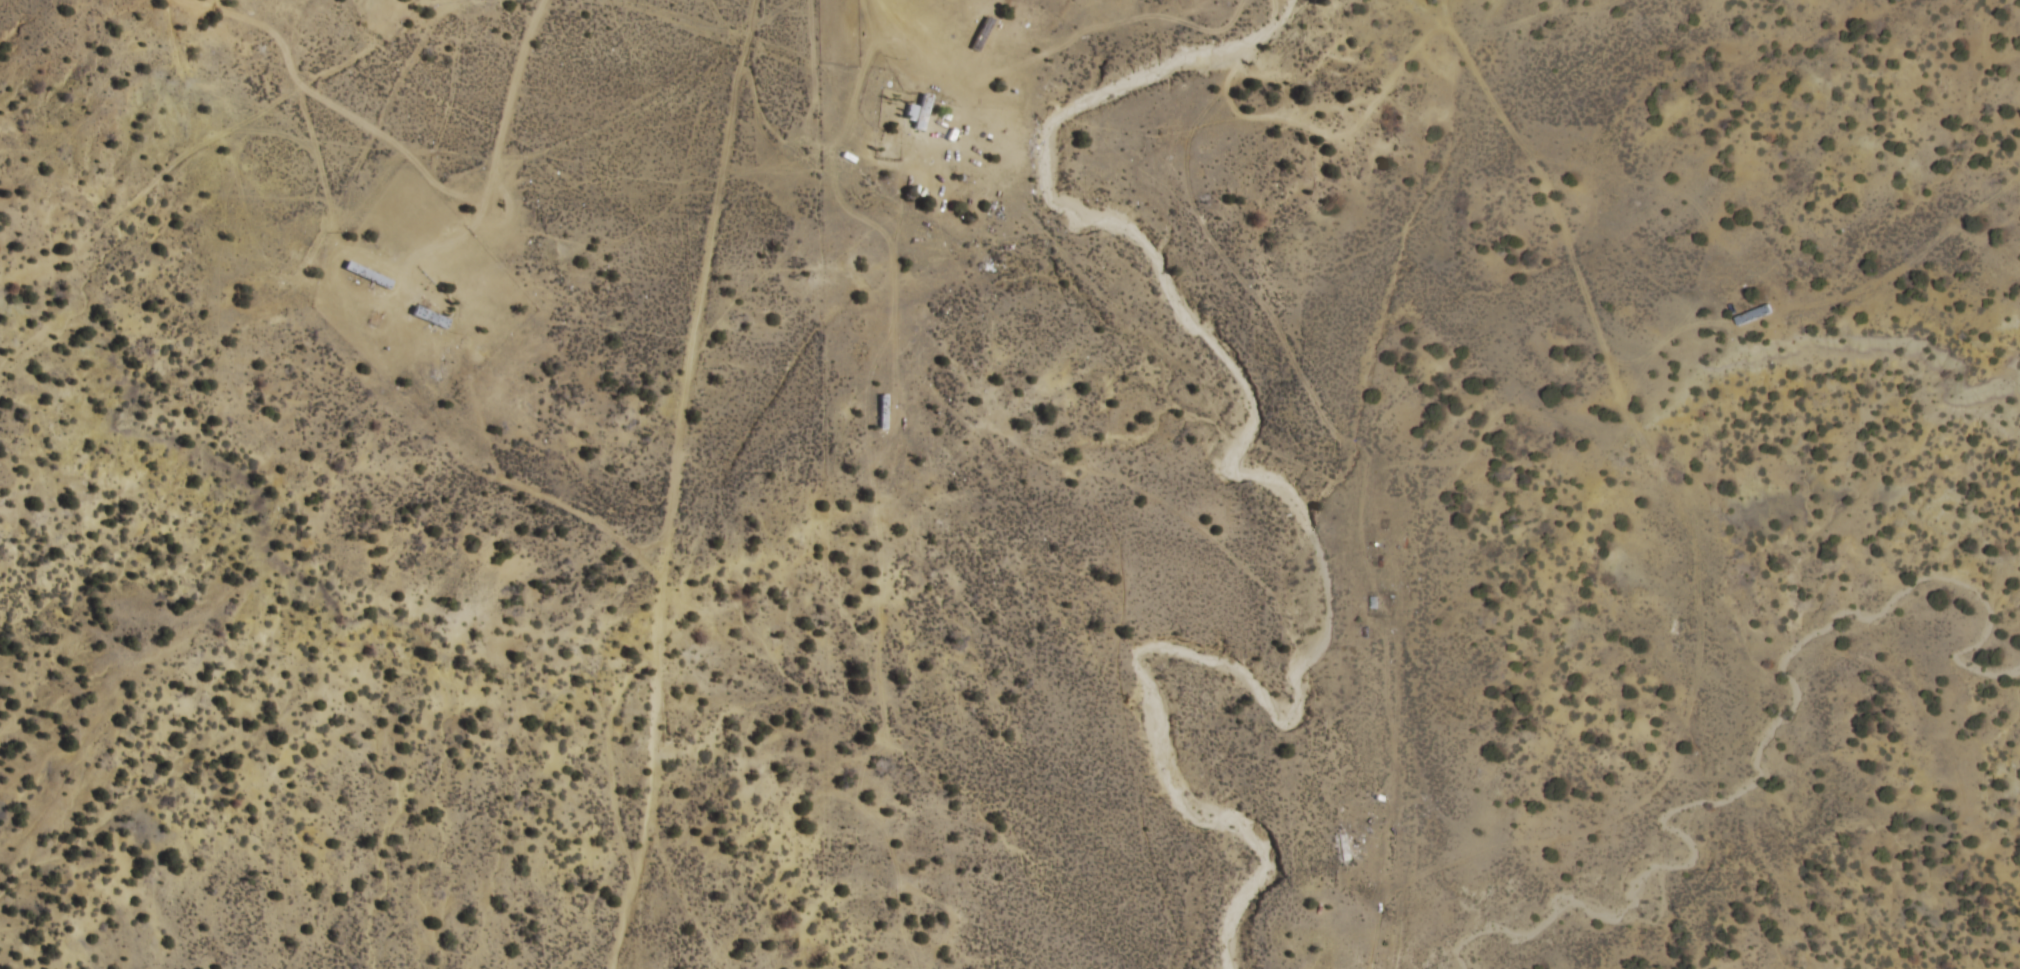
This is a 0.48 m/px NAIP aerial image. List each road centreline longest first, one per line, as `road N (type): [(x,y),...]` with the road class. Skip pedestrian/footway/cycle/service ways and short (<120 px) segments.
road 1 (track): [(614,968),(648,824),(659,611),(693,339),(757,0)]
road 2 (track): [(147,0),(173,18),(432,0)]
road 3 (track): [(356,194),(377,93),(459,0)]

